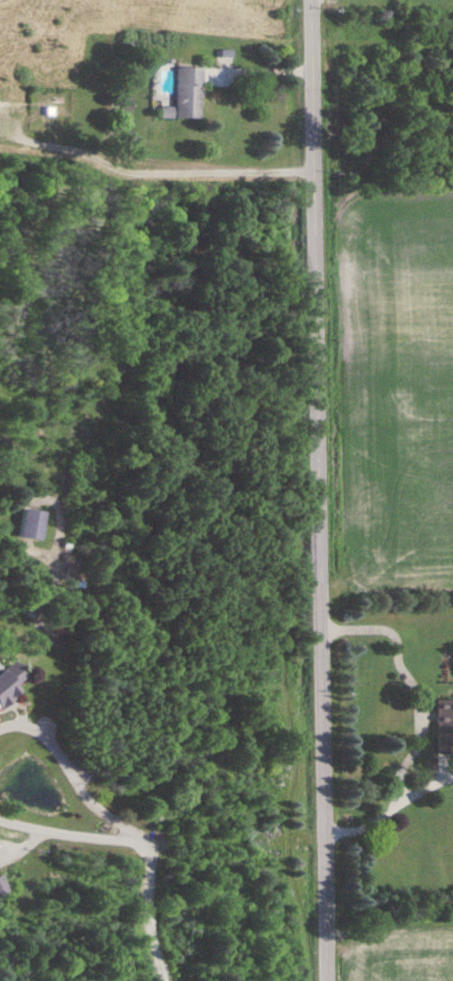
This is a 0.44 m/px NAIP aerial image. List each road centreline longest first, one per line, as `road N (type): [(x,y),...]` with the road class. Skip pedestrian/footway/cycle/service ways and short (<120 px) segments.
road 1 (residential): [(328,980),(312,0)]

